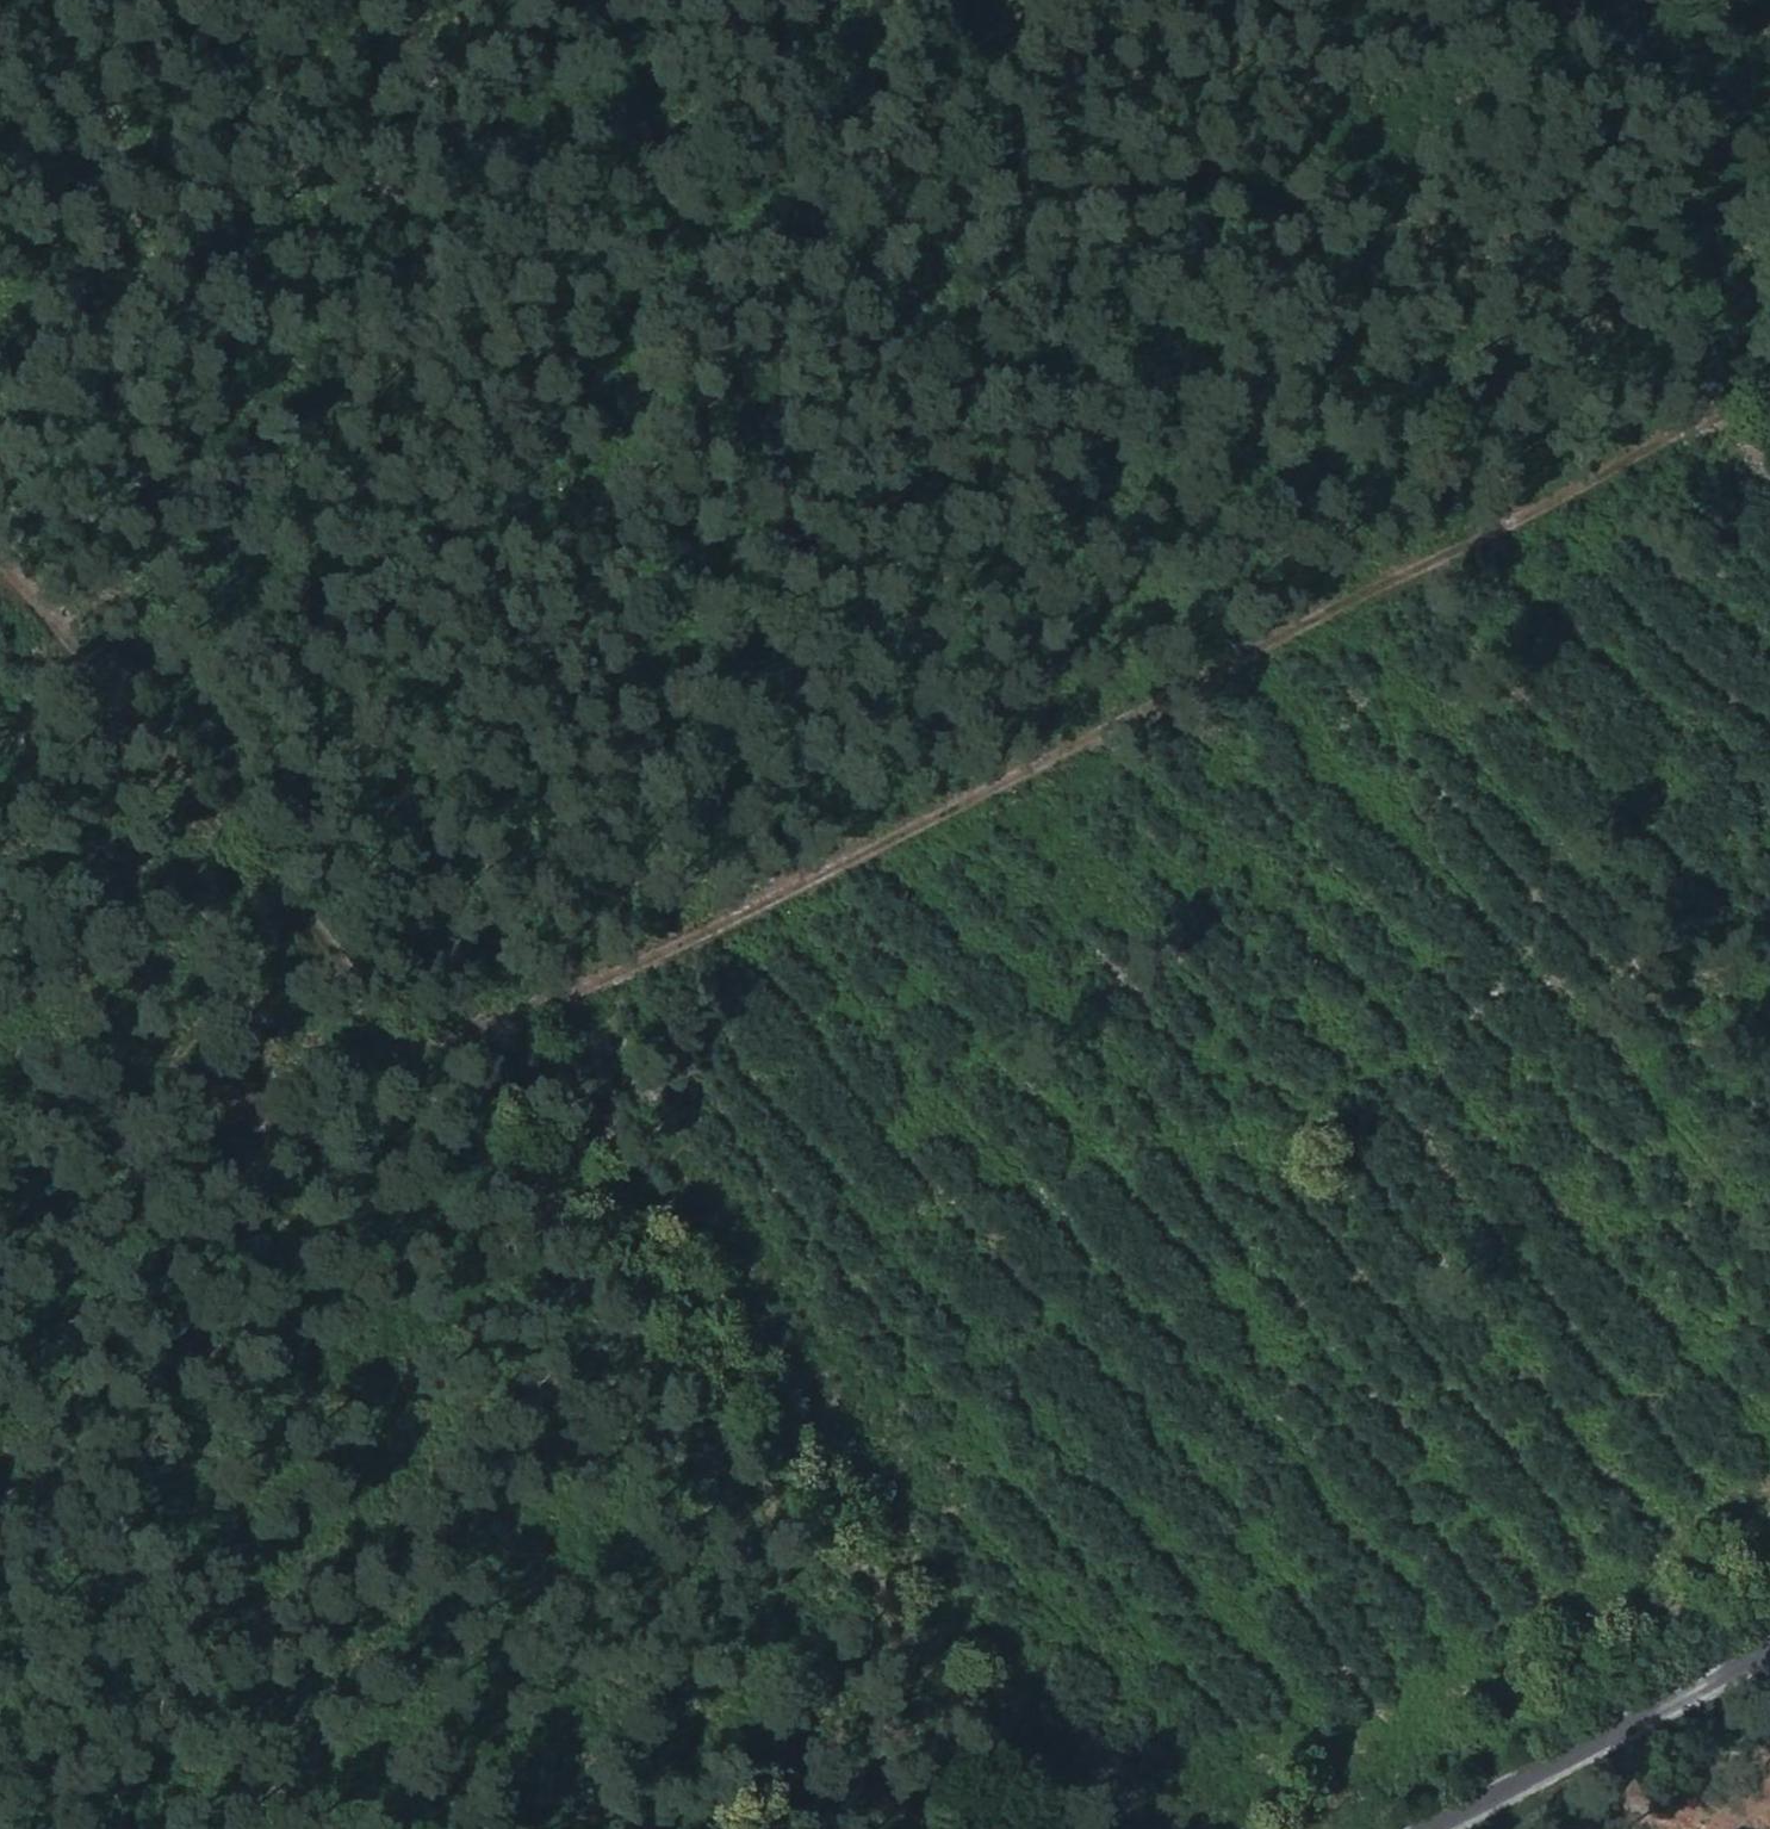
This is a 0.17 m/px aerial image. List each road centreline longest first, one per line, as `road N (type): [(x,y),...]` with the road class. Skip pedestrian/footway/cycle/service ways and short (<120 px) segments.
road 1 (track): [(1091,1828),(0,558)]
road 2 (unclassified): [(1769,1661),(1456,1828)]

